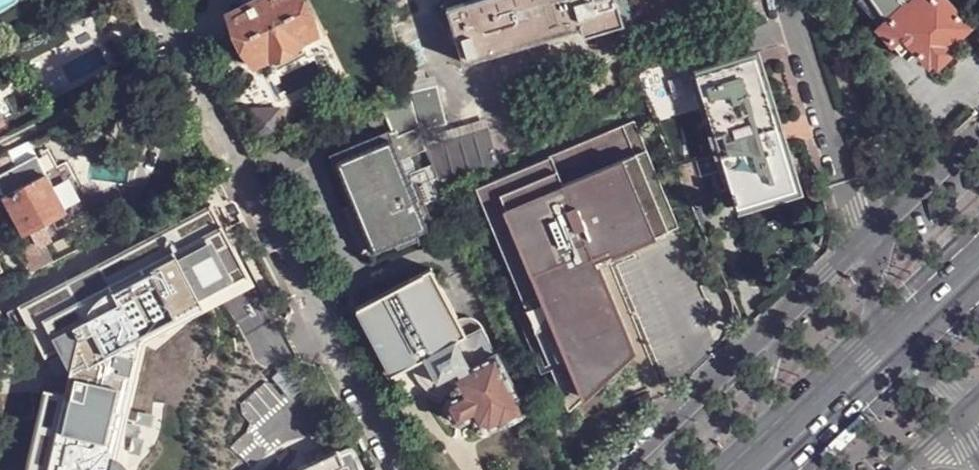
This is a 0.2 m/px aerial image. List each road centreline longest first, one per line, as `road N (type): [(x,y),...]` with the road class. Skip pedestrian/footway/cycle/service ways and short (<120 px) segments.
road 1 (residential): [(402,469),(153,0)]
road 2 (residential): [(774,323),(619,469)]
road 3 (secondary): [(762,469),(895,353)]
road 4 (unclassified): [(774,323),(758,469)]
road 5 (residential): [(978,133),(872,233)]
road 6 (residential): [(872,233),(774,323)]
road 7 (unclassified): [(872,233),(872,308),(895,353)]

